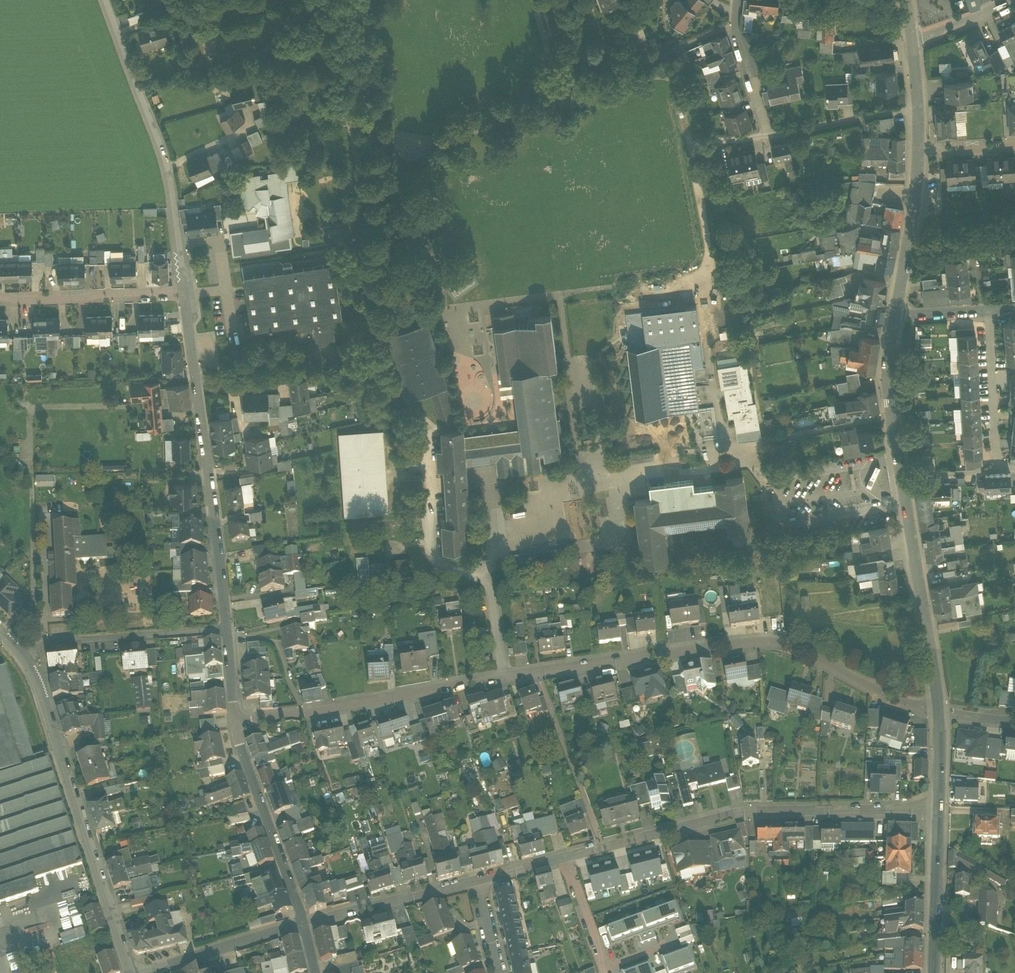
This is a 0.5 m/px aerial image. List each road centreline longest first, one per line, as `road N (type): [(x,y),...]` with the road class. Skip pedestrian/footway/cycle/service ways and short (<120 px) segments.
road 1 (residential): [(235,721),(778,642),(939,713)]
road 2 (tertiary): [(939,713),(890,402),(895,315)]
road 3 (residential): [(567,857),(737,814),(939,809)]
road 4 (residential): [(186,294),(229,632)]
road 5 (residential): [(28,660),(131,972)]
road 6 (residential): [(103,0),(164,157),(186,294)]
road 7 (residential): [(235,721),(306,927)]
road 8 (residential): [(28,660),(45,642),(229,632)]
road 9 (residential): [(0,299),(186,294)]
road 10 (residential): [(306,927),(479,880)]
road 11 (residential): [(1014,468),(998,469),(988,310)]
road 12 (tertiary): [(895,315),(919,150)]
road 13 (tertiary): [(933,972),(939,809)]
road 14 (residential): [(151,972),(306,927)]
road 15 (residential): [(918,107),(767,137)]
road 16 (residential): [(767,137),(733,26),(736,0)]

